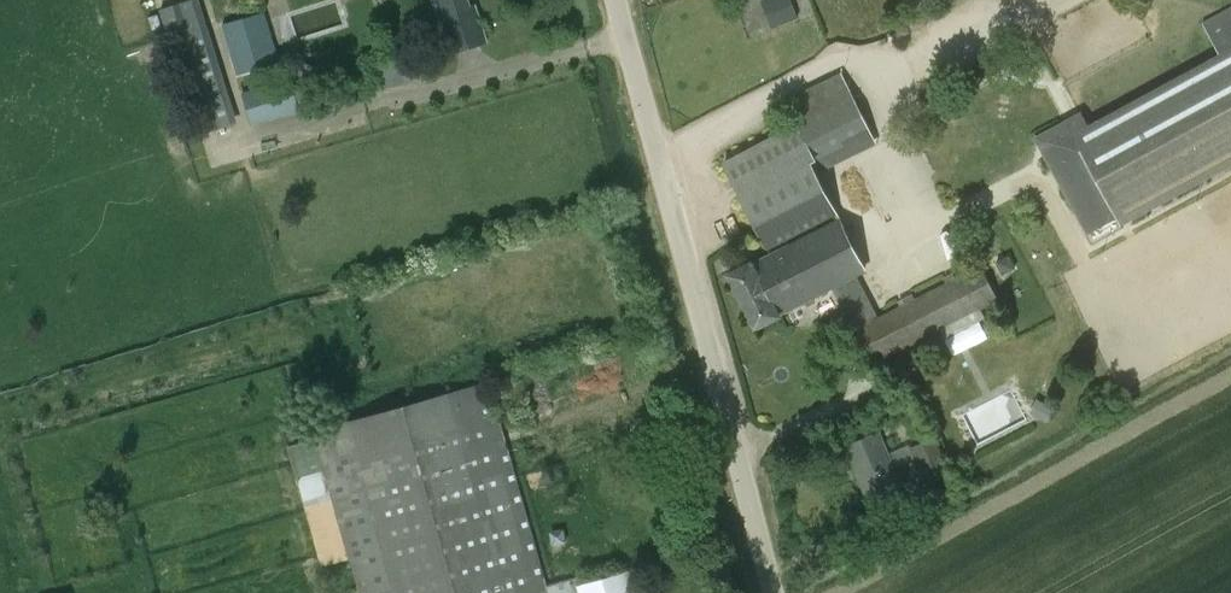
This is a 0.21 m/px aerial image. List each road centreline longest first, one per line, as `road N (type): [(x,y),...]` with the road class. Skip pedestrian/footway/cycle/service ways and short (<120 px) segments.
road 1 (unclassified): [(774,592),(615,0)]

